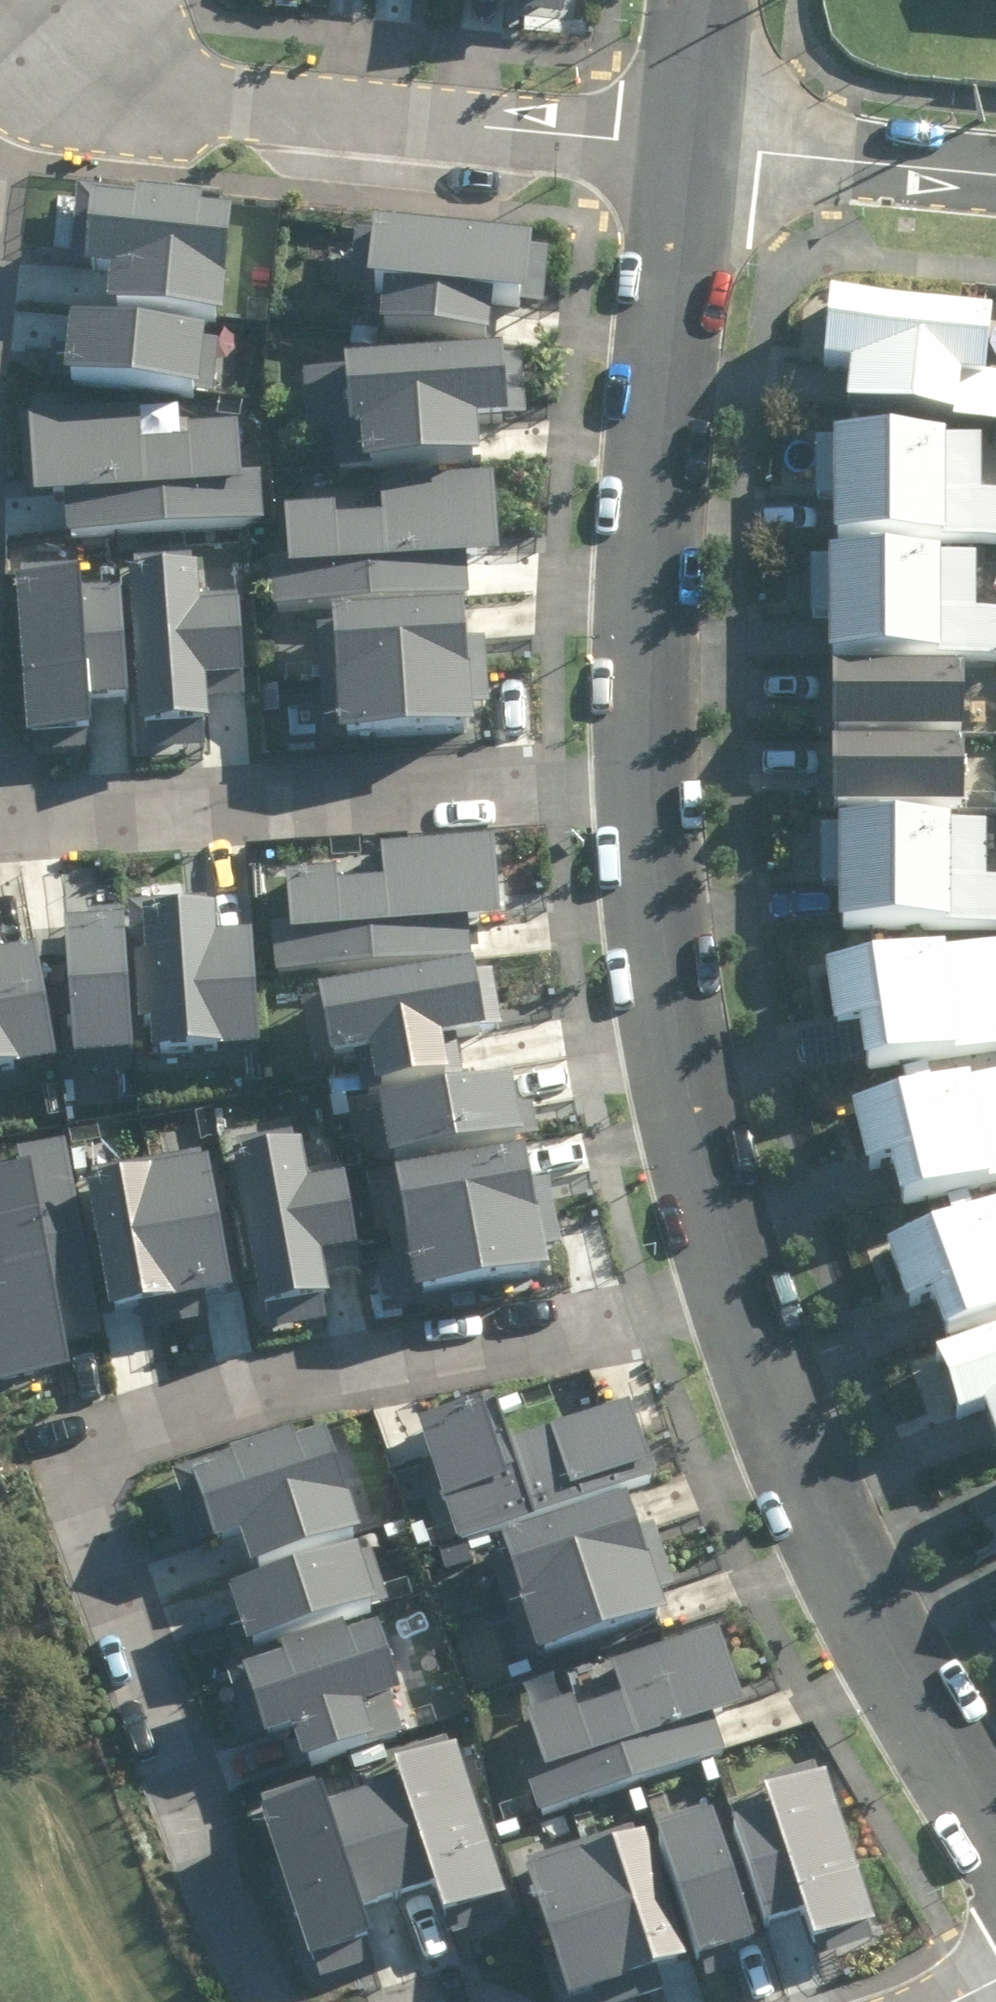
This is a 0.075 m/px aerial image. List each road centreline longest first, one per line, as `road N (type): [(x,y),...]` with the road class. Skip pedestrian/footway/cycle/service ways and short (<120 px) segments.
road 1 (residential): [(272,2001),(241,1948),(75,1433),(307,1373),(741,1284)]
road 2 (residential): [(69,47),(124,82),(226,111),(699,153)]
road 3 (residential): [(0,826),(644,780)]
road 4 (residential): [(644,780),(699,153)]
road 5 (residential): [(995,1853),(850,1571),(741,1284)]
road 6 (residential): [(741,1284),(664,949),(644,780)]
road 7 (residential): [(995,180),(699,153)]
road 8 (residential): [(699,153),(713,0)]

